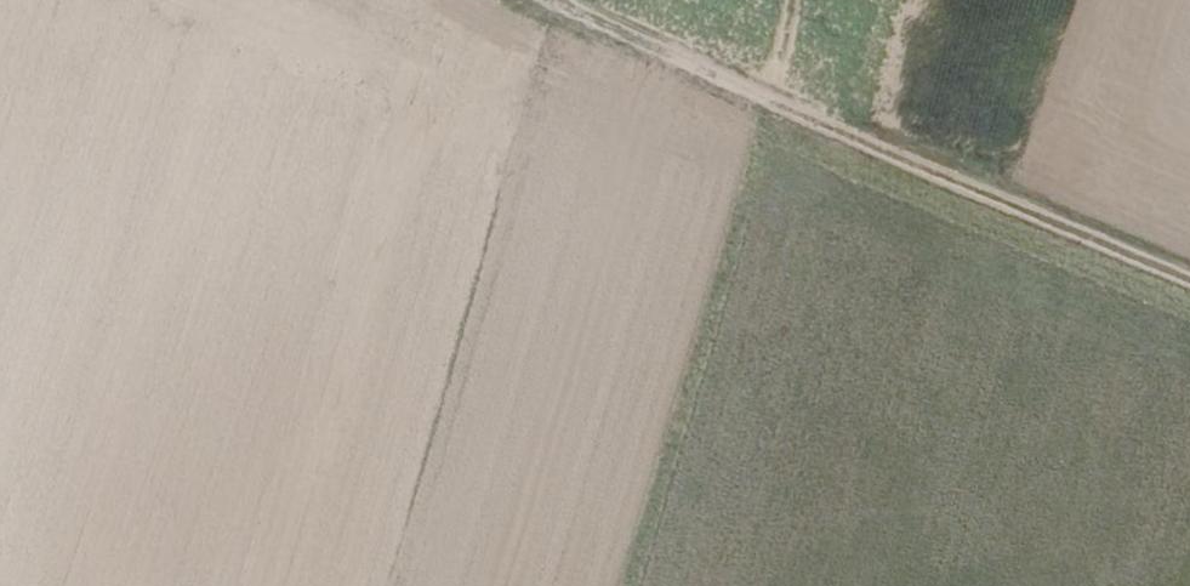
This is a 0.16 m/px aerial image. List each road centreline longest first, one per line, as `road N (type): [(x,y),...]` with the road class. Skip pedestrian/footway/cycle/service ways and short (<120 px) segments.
road 1 (track): [(1189,276),(580,0)]

